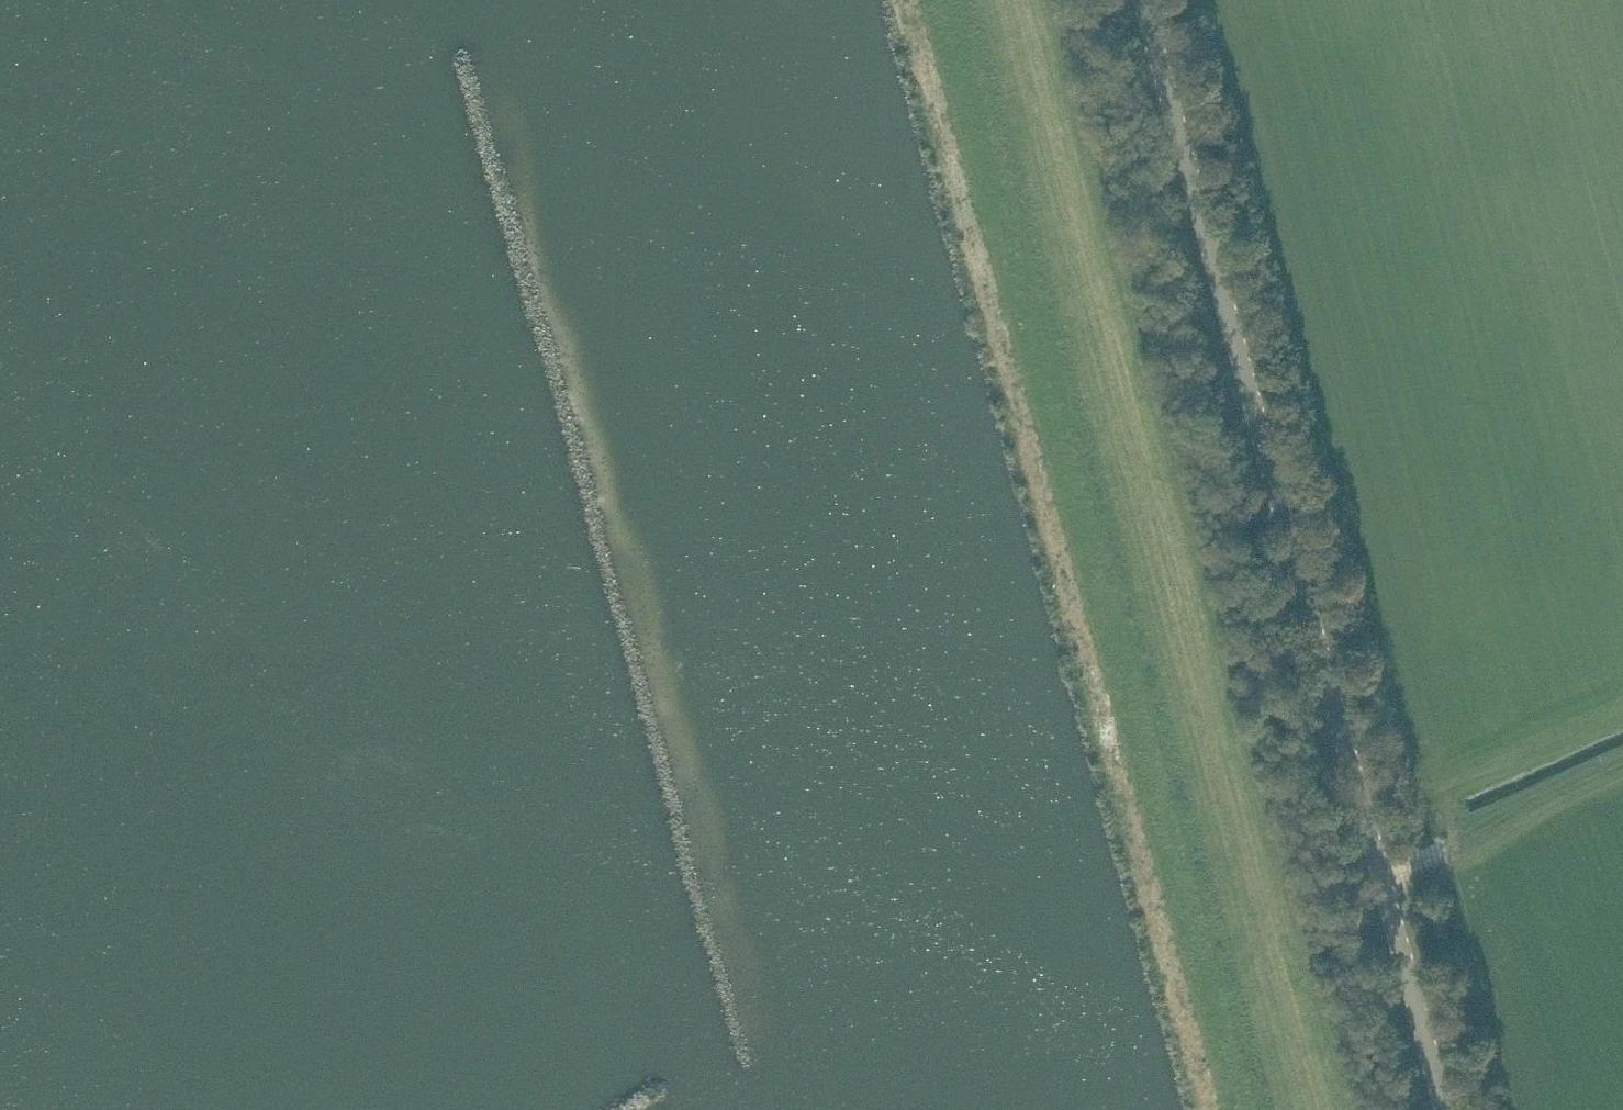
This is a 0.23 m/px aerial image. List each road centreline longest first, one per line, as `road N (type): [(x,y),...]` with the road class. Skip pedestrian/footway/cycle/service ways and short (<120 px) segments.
road 1 (unclassified): [(1129,0),(1432,1109)]

